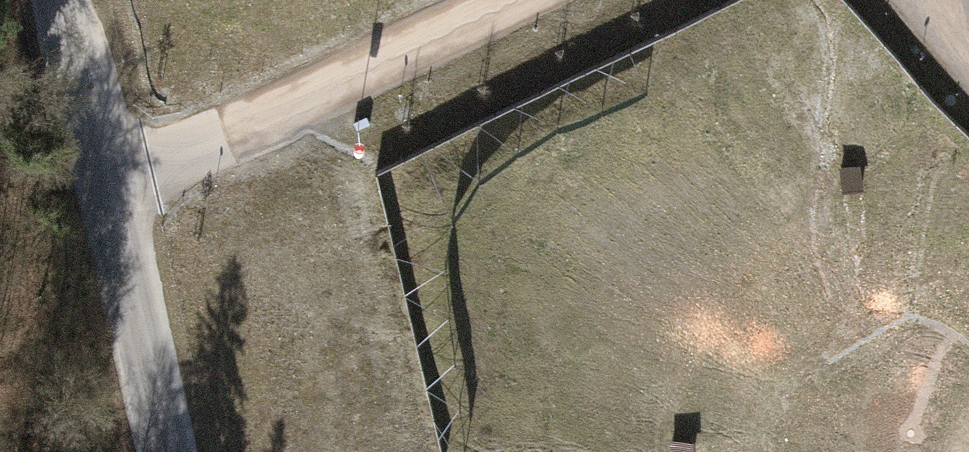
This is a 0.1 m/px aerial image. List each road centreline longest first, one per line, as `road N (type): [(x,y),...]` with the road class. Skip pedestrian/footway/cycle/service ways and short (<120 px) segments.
road 1 (track): [(61,0),(161,451)]
road 2 (track): [(104,189),(501,0)]

